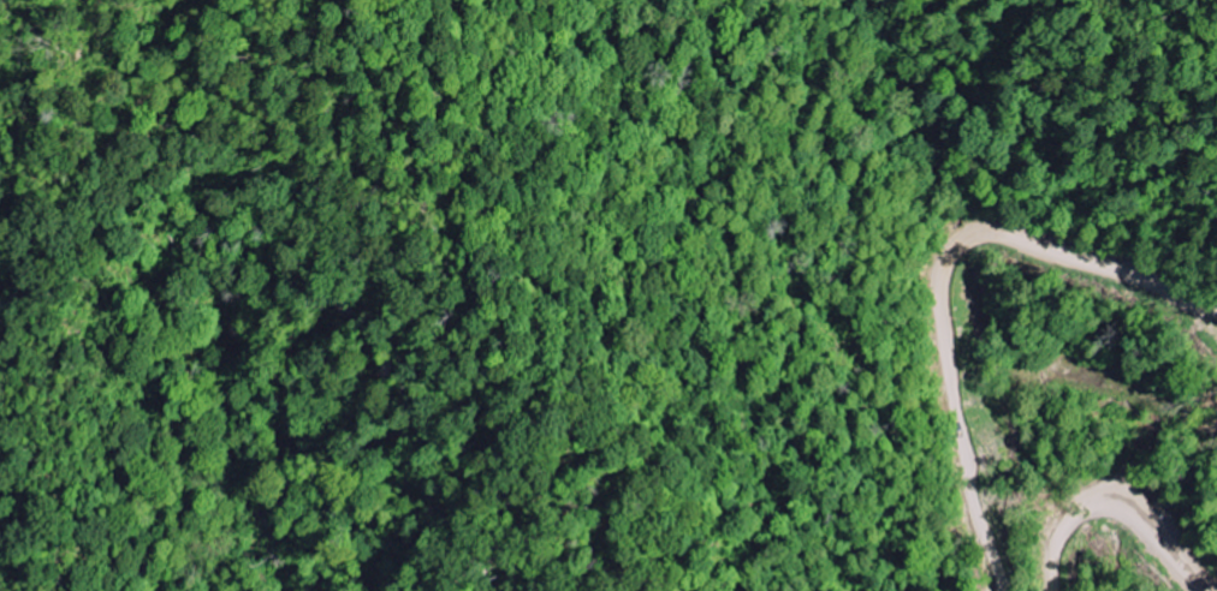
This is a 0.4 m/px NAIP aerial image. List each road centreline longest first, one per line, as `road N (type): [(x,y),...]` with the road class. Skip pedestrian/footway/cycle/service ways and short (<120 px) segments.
road 1 (residential): [(1037,590),(998,380),(1013,269),(1071,229),(1181,253),(1216,285)]
road 2 (residential): [(1216,495),(1191,467),(1140,491),(1141,590)]

